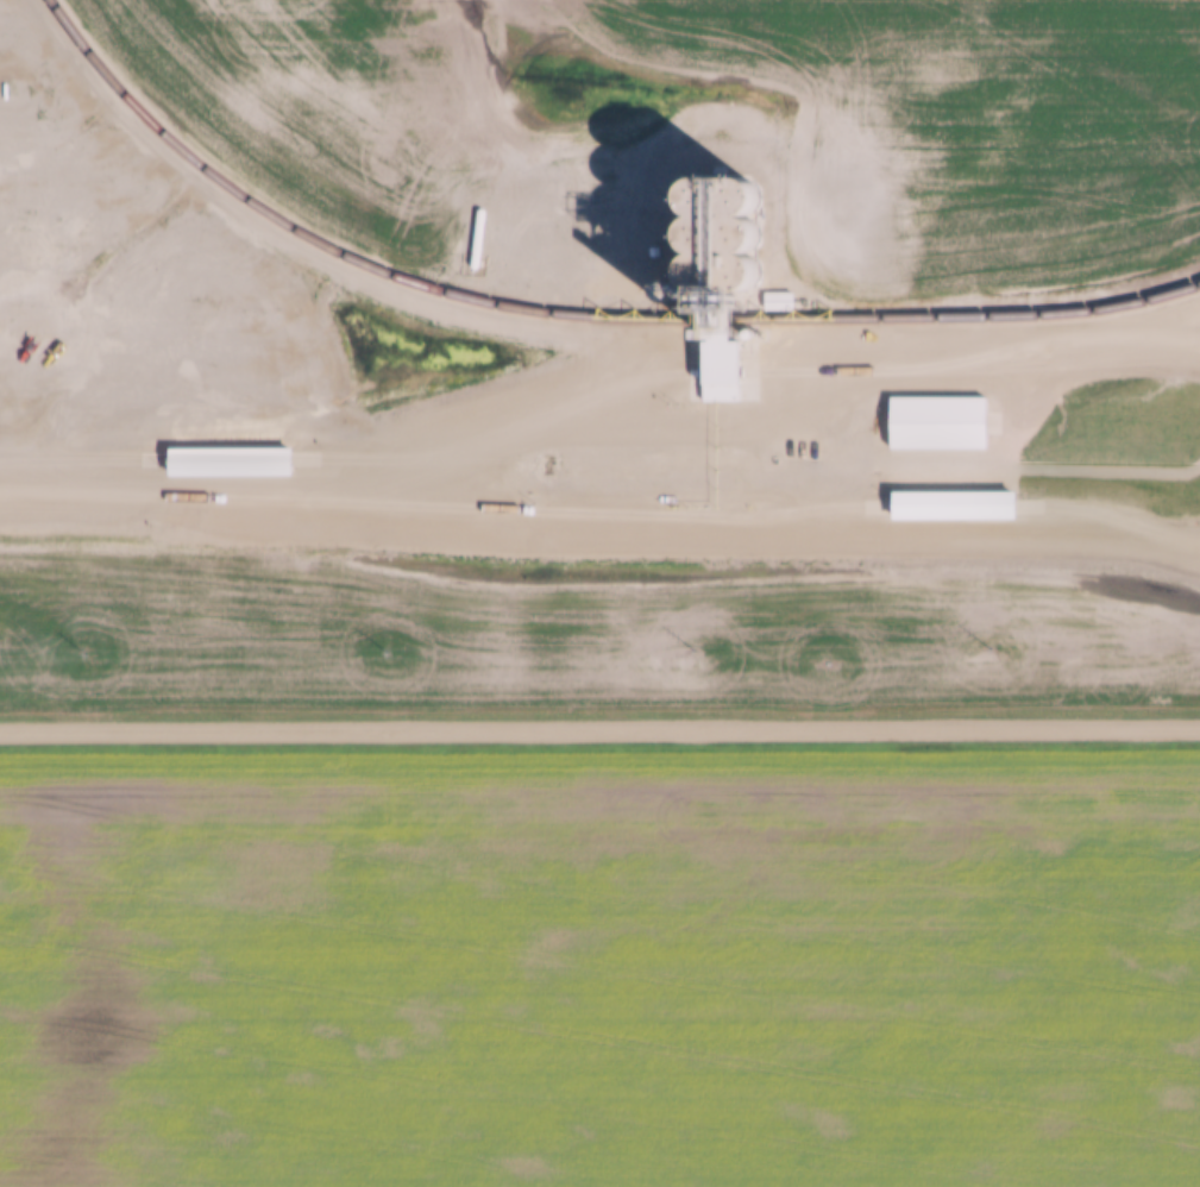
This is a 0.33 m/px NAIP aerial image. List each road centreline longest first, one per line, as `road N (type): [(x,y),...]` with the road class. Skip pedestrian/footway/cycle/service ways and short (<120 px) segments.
road 1 (residential): [(1199,730),(0,728)]

